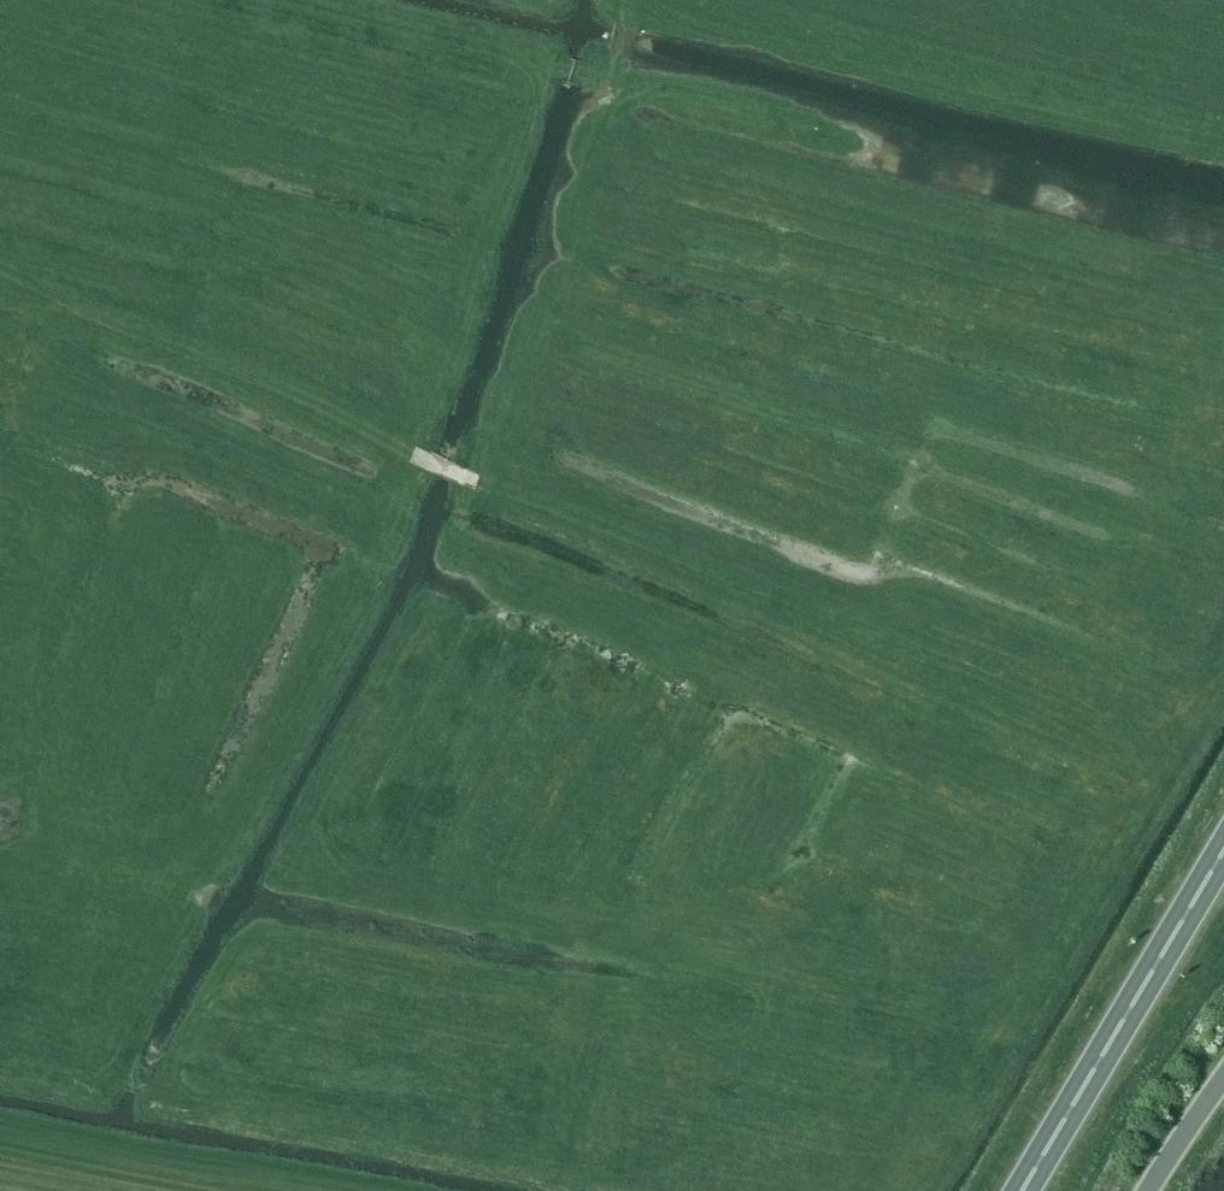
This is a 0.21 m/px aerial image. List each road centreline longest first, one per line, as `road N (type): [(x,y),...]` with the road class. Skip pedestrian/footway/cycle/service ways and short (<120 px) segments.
road 1 (trunk): [(1018,1190),(1223,843)]
road 2 (unclassified): [(1150,1190),(1223,1087)]

